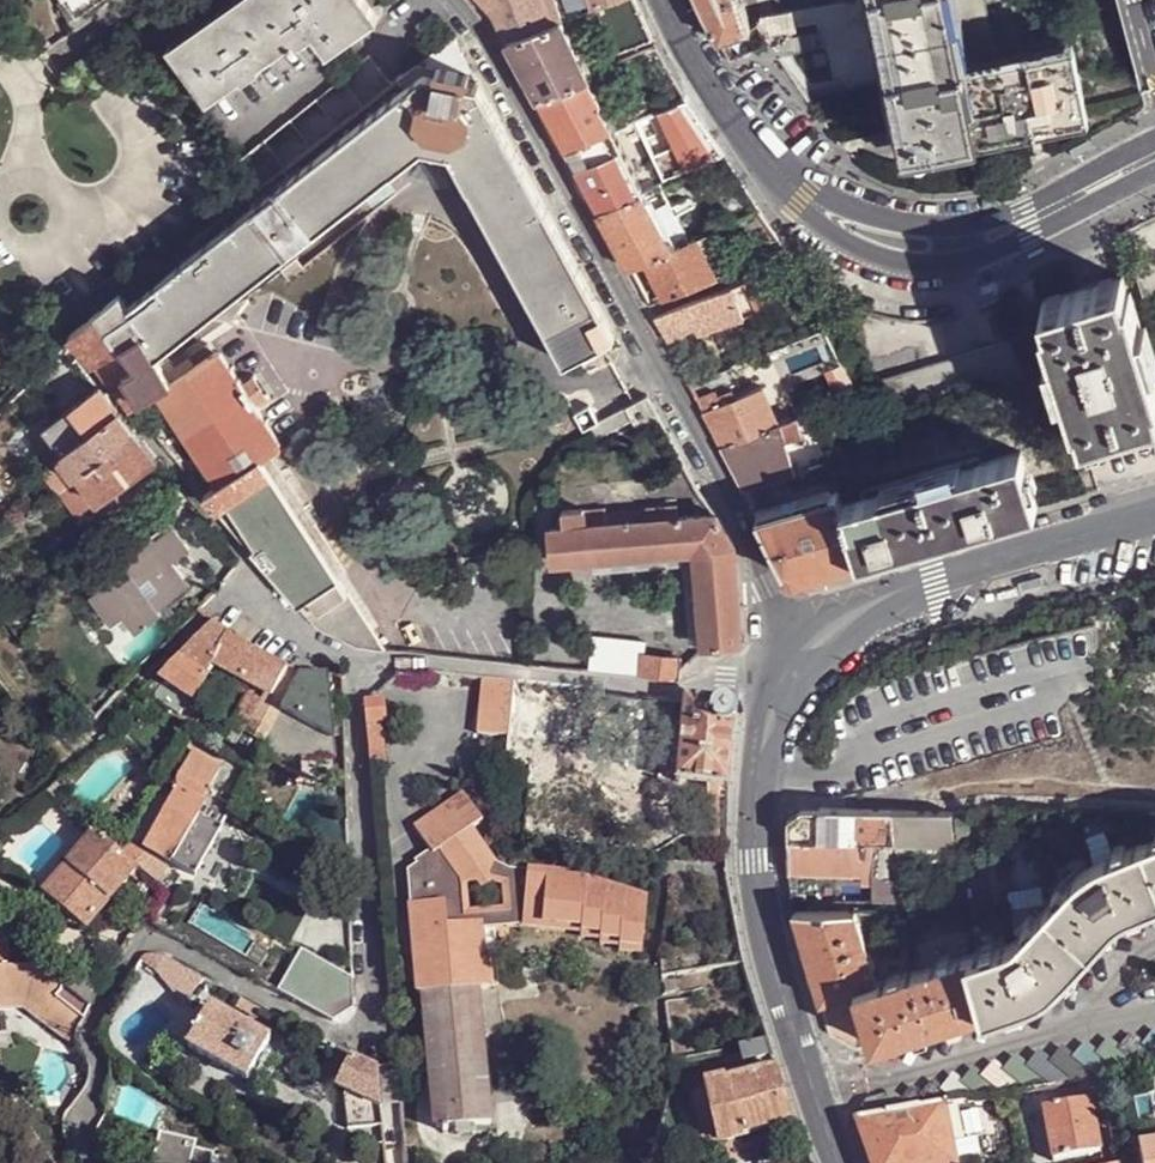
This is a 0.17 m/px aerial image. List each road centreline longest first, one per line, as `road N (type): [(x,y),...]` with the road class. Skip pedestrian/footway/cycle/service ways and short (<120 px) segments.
road 1 (residential): [(89,1162),(81,1126),(99,1080),(91,1025),(142,934),(348,1046),(374,1032),(348,654)]
road 2 (residential): [(800,658),(757,557),(634,322),(455,0)]
road 3 (tertiary): [(667,0),(684,39),(775,175),(836,226),(871,242),(964,248),(1154,159)]
road 4 (tertiary): [(774,697),(760,772),(757,874),(794,1028),(839,1162)]
road 5 (residential): [(348,654),(774,697)]
road 6 (residential): [(77,348),(265,582),(311,634),(348,654)]
road 7 (tertiary): [(1154,518),(893,593),(800,658)]

